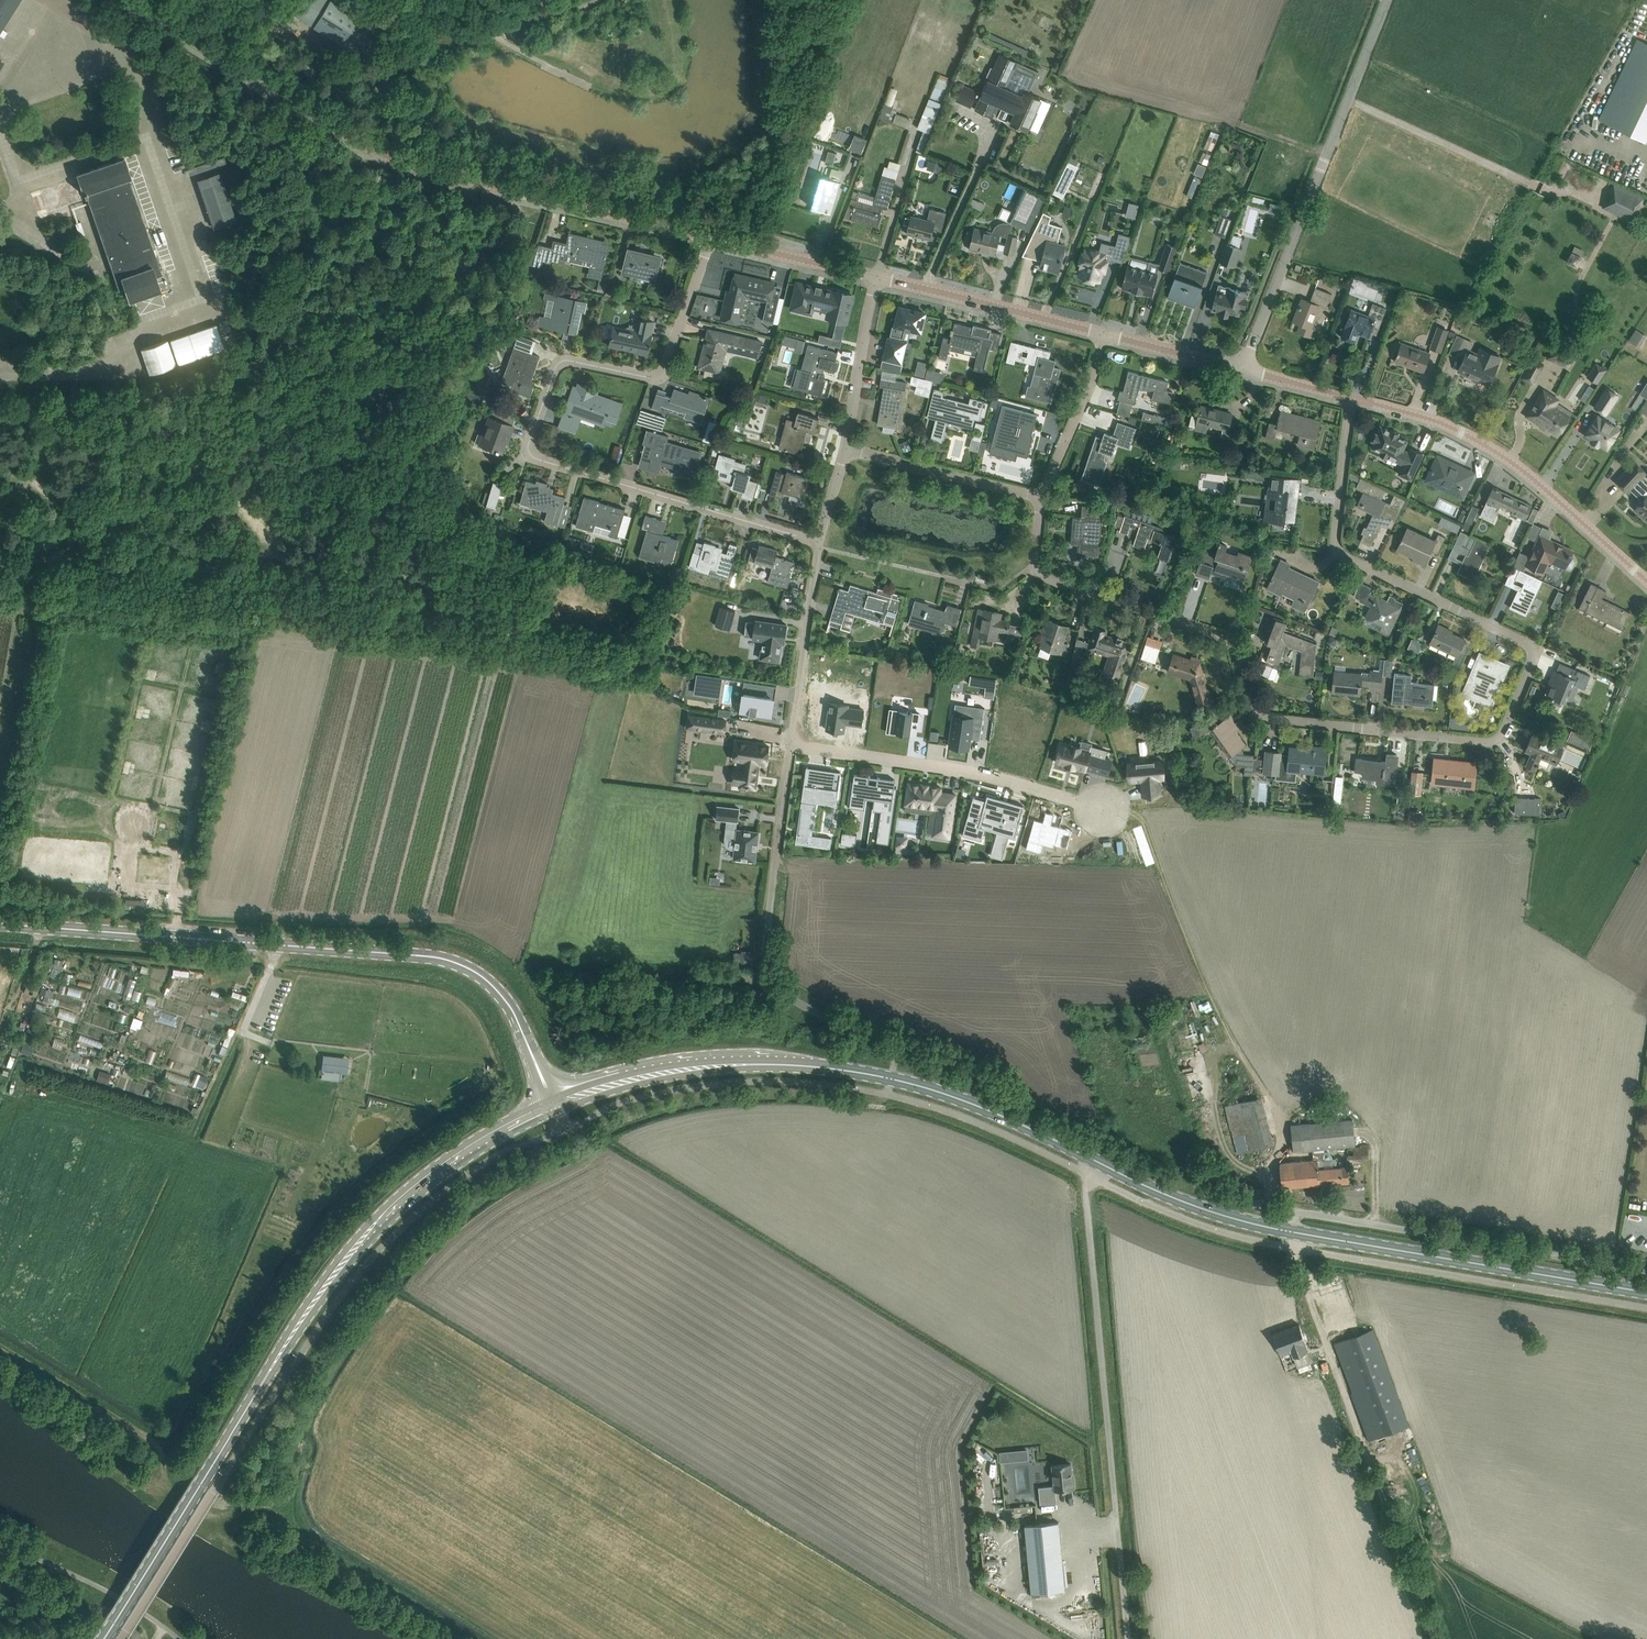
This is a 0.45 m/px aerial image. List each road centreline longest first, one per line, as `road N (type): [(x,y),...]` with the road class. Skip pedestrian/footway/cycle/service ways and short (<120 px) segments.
road 1 (residential): [(1351,397),(1335,547),(1529,644),(1530,668),(1496,739),(1268,718),(1258,714),(1231,640),(1049,579),(1037,565)]
road 2 (primary): [(115,1623),(334,1268),(429,1174),(553,1106)]
road 3 (unclassified): [(564,1133),(511,1148),(449,1188),(356,1277),(121,1638)]
road 4 (residential): [(819,541),(532,454),(531,438),(565,360),(646,377),(665,368),(711,237)]
road 5 (unclassified): [(553,1106),(507,1003),(454,962),(0,924)]
road 6 (unclassified): [(711,237),(396,160),(135,0)]
road 7 (primary): [(1079,1153),(923,1087),(813,1066),(718,1065),(640,1076),(553,1106)]
road 8 (unclassified): [(1082,1173),(939,1109),(796,1081),(669,1091),(609,1105),(564,1133)]
road 9 (unclassified): [(1127,1638),(1082,1173)]
road 10 (unclassified): [(1242,369),(1387,0)]
road 11 (primary): [(1646,1293),(1292,1234)]
road 12 (unclassified): [(1646,1308),(1292,1249)]
road 13 (unclassified): [(1646,1271),(1293,1212)]
road 14 (unclassified): [(1646,582),(1492,449),(1430,419),(1351,397)]
road 15 (unclassified): [(1395,1530),(1292,1249)]
road 16 (residential): [(790,744),(984,775),(1082,805)]
road 17 (unclassified): [(1104,334),(876,277)]
road 18 (unclassified): [(764,972),(790,744)]
road 19 (primary): [(1292,1234),(1170,1199),(1079,1153)]
road 20 (unclassified): [(1292,1249),(1202,1226),(1082,1173)]
road 21 (unclassified): [(790,744),(819,541)]
road 22 (residential): [(1041,496),(847,448)]
road 23 (residential): [(1041,496),(1104,334)]
road 24 (residential): [(847,448),(876,277)]
road 25 (unclassified): [(876,277),(711,237)]
road 26 (unclassified): [(1242,369),(1104,334)]
road 27 (residential): [(1082,805),(1093,832),(1113,832),(1123,823),(1116,793),(1095,790),(1083,800)]

